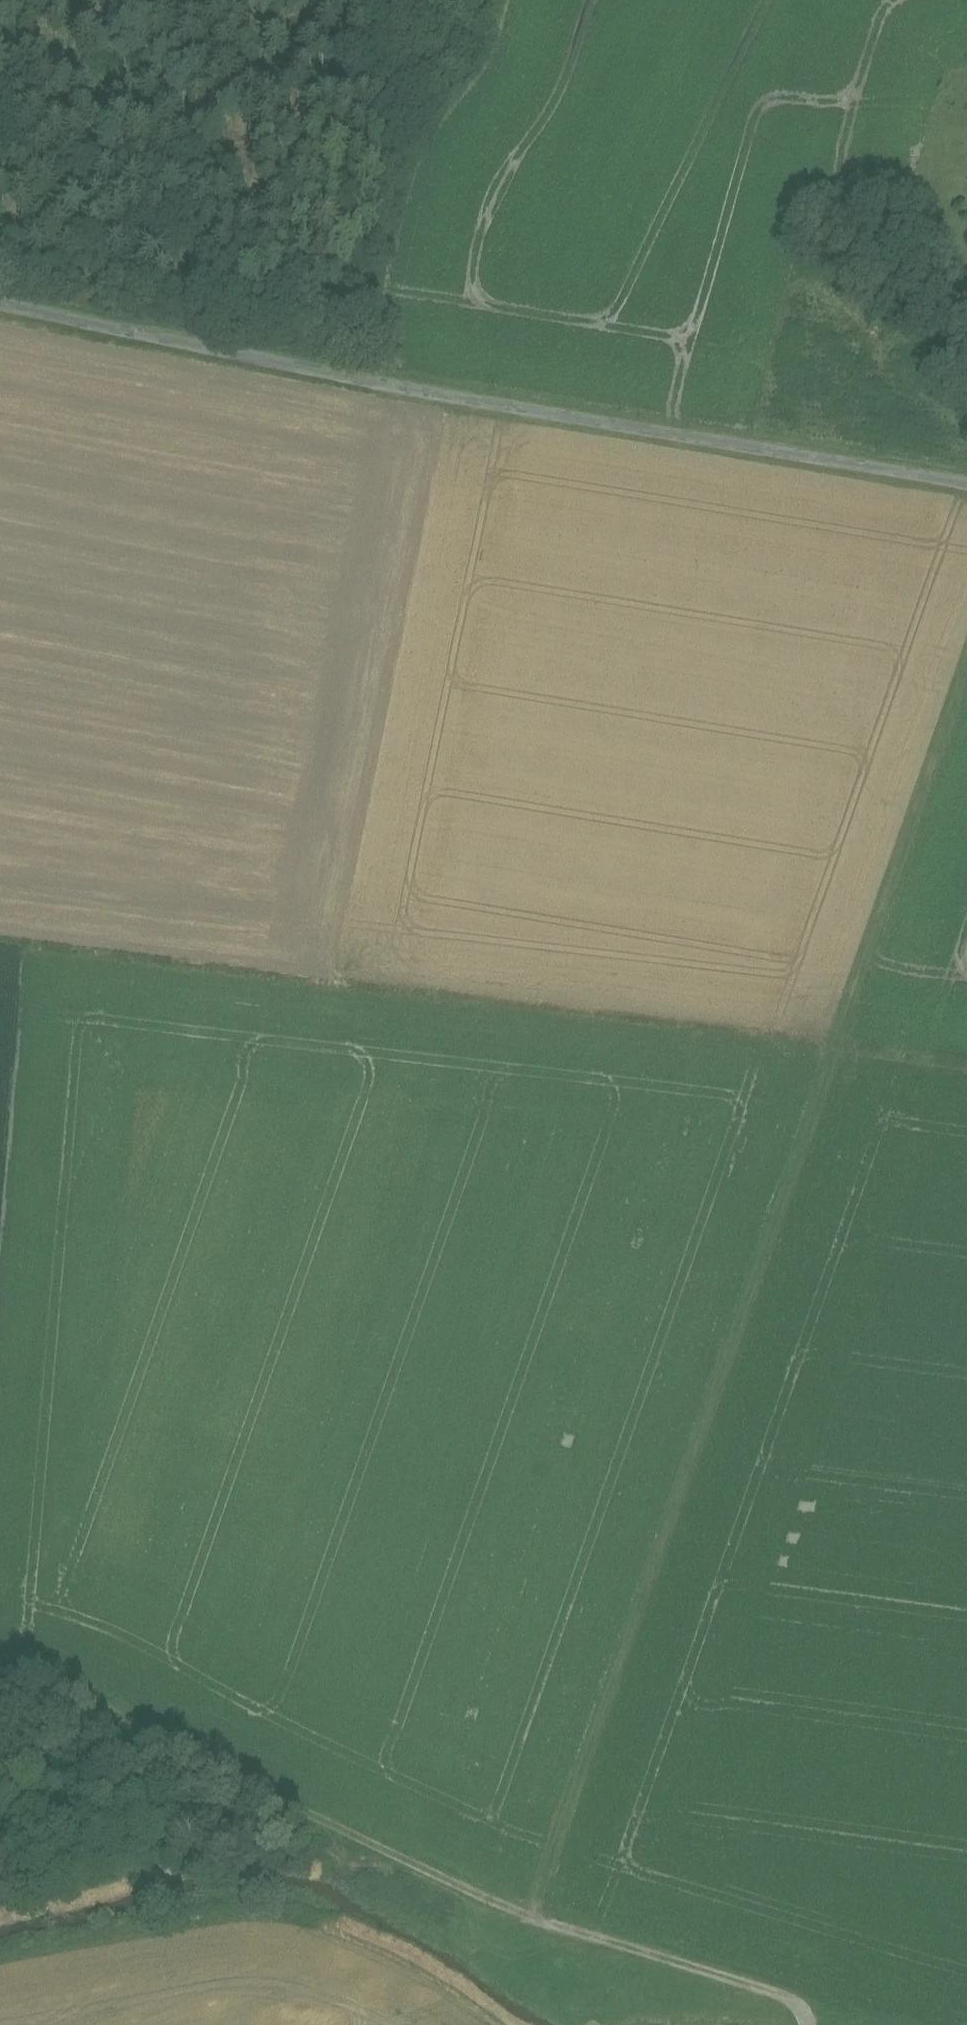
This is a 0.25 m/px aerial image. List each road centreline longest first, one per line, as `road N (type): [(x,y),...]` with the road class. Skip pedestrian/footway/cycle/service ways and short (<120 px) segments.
road 1 (unclassified): [(0,303),(966,474)]
road 2 (track): [(805,2024),(765,1993),(539,1906),(44,1674),(0,1666)]

